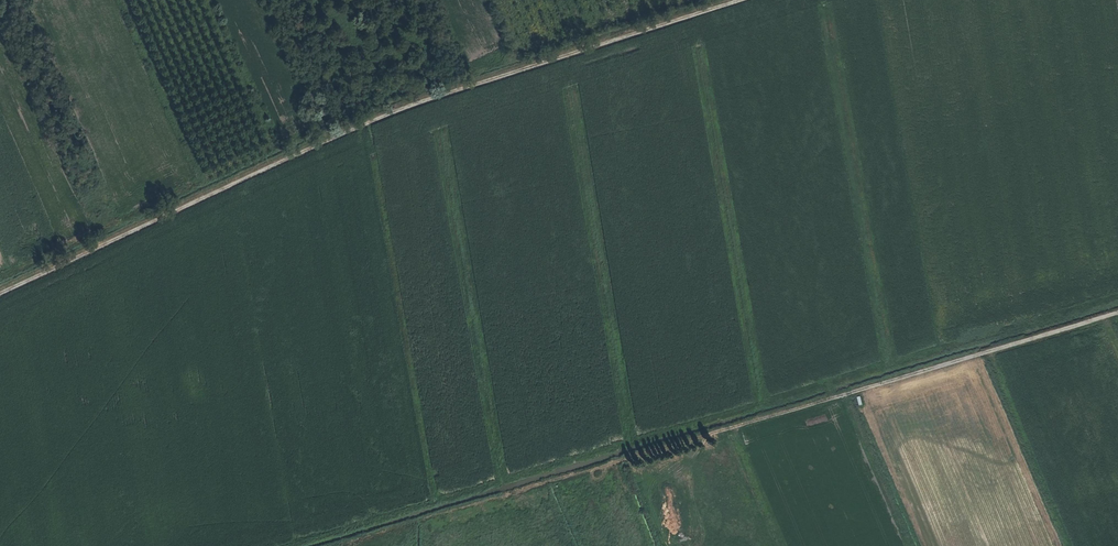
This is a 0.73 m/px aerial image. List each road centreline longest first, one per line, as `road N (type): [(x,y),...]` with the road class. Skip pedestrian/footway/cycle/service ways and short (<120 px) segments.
road 1 (track): [(337,545),(1117,312)]
road 2 (track): [(0,296),(381,119),(744,0)]

